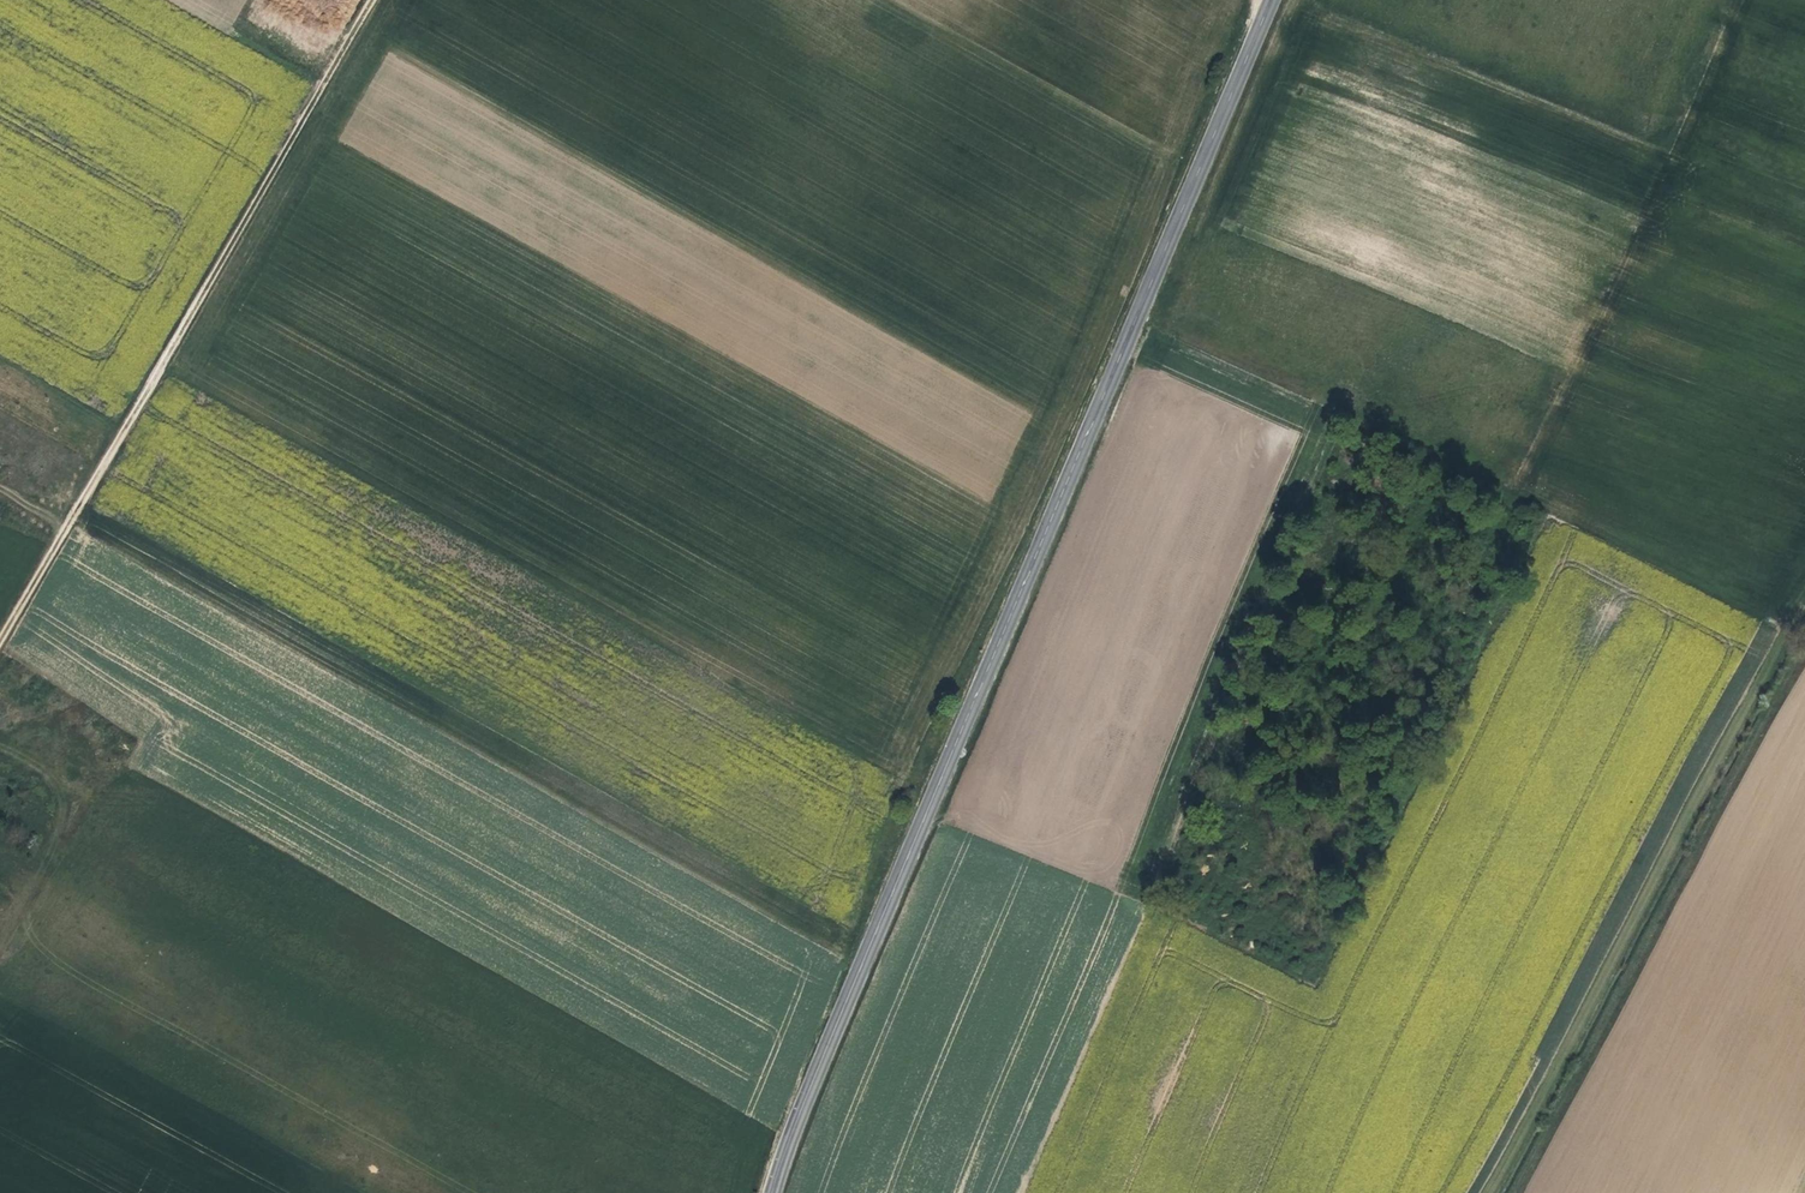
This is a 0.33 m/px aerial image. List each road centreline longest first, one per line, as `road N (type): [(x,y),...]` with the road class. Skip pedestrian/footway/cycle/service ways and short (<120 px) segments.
road 1 (tertiary): [(1272,0),(777,1192)]
road 2 (track): [(0,646),(372,0)]

